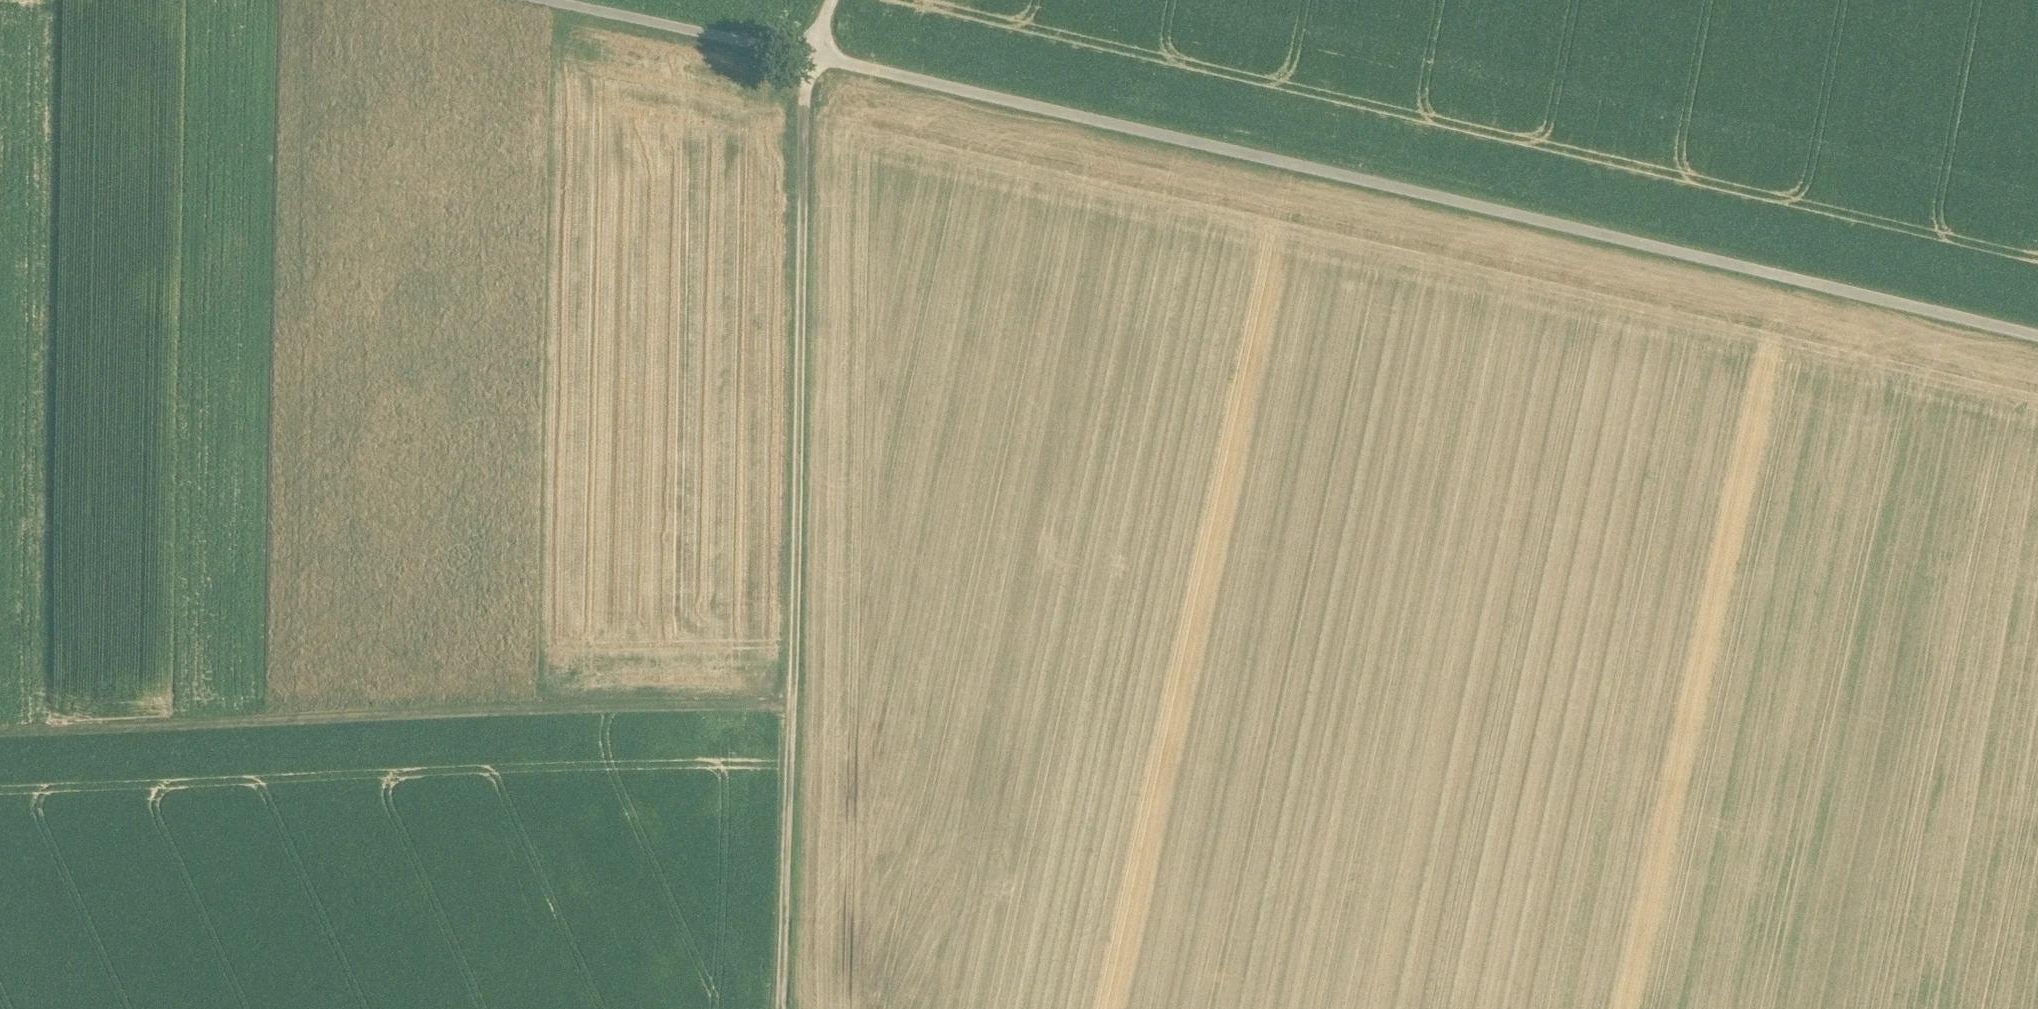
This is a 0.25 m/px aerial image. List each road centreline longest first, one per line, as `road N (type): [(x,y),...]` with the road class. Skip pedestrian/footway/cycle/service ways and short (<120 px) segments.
road 1 (track): [(816,52),(1357,192),(1734,279),(2037,335)]
road 2 (track): [(794,1008),(816,313),(804,183),(816,52)]
road 3 (track): [(538,0),(816,52)]

